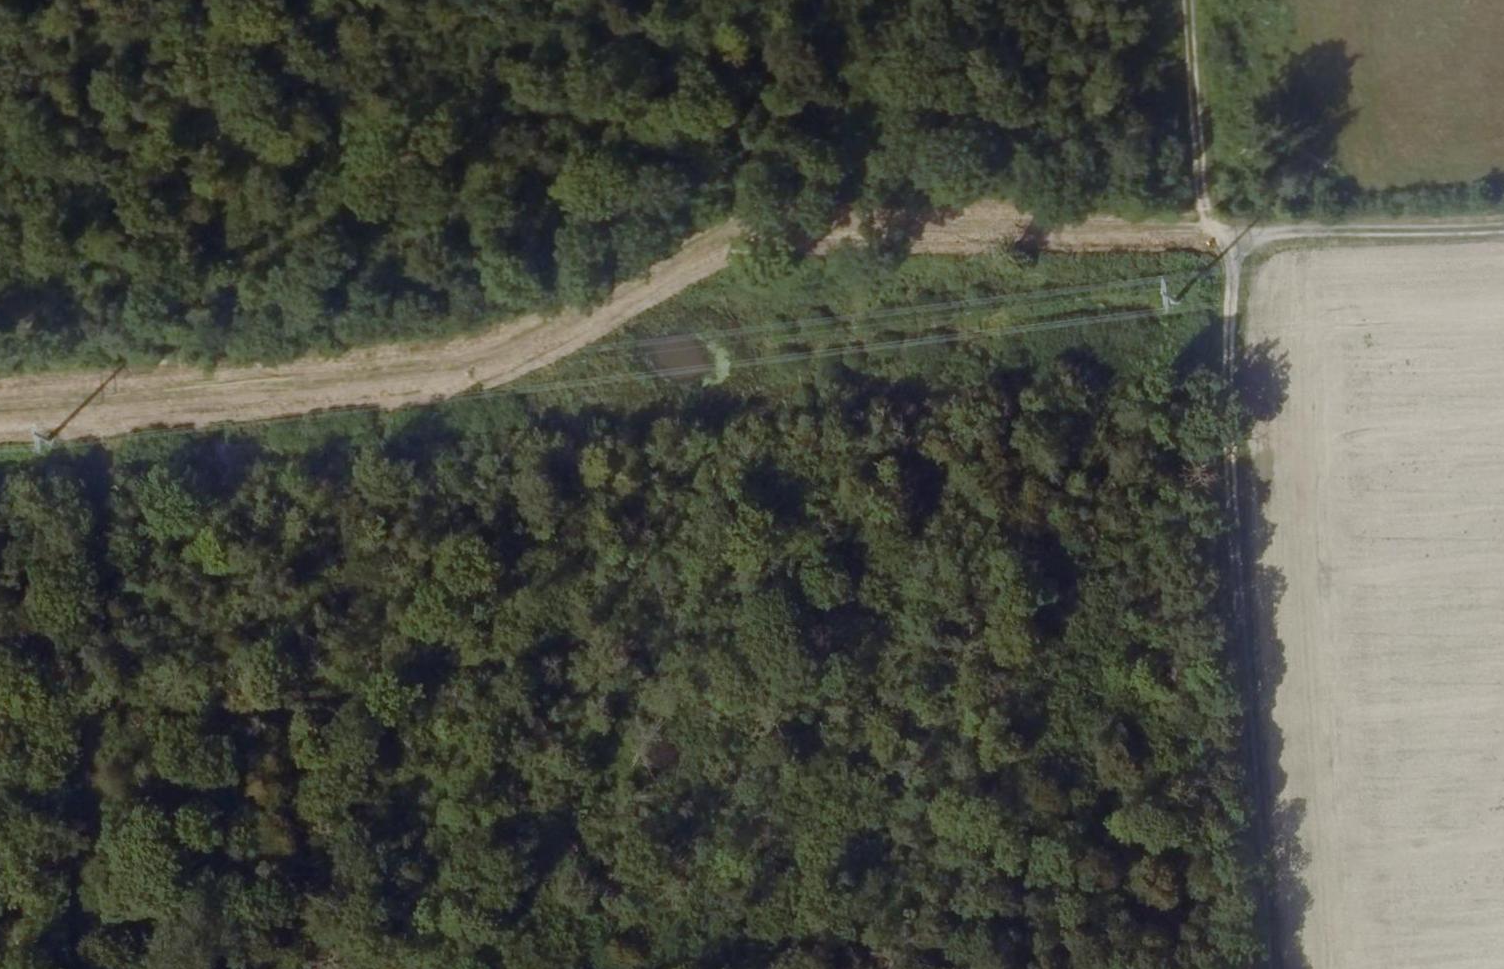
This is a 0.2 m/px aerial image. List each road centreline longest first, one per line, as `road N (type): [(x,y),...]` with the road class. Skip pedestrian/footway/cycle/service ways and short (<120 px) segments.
road 1 (track): [(0,412),(514,360),(770,220),(1503,235)]
road 2 (track): [(1241,234),(1273,968)]

